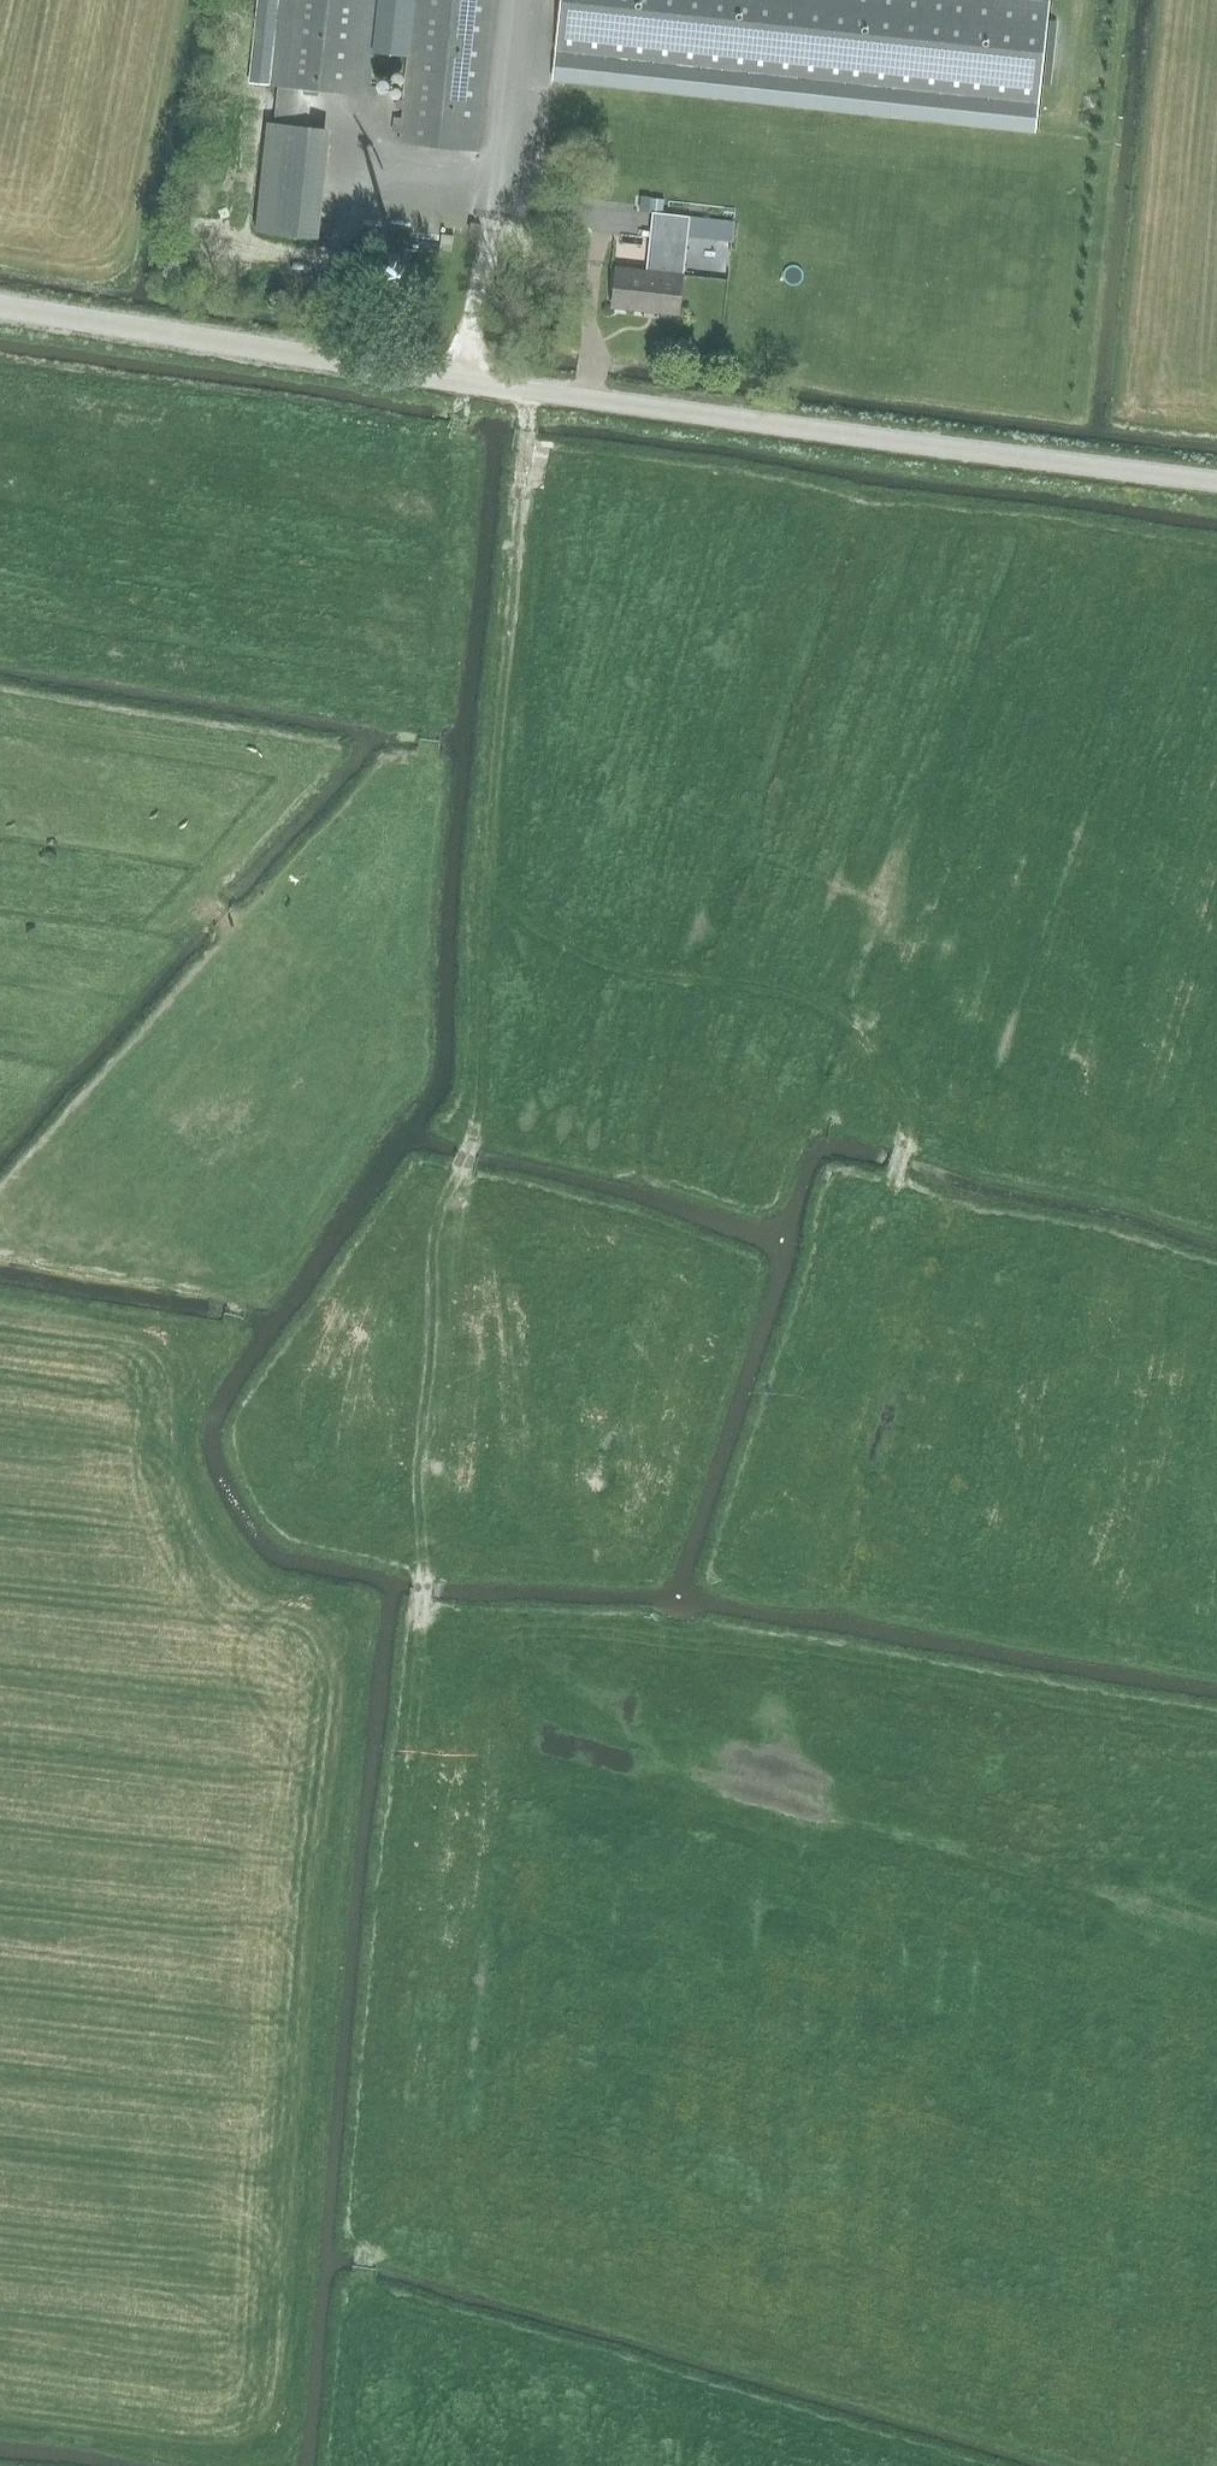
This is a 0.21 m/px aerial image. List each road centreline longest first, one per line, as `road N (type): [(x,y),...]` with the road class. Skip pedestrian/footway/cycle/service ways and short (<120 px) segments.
road 1 (unclassified): [(1216,484),(247,355),(0,313)]

